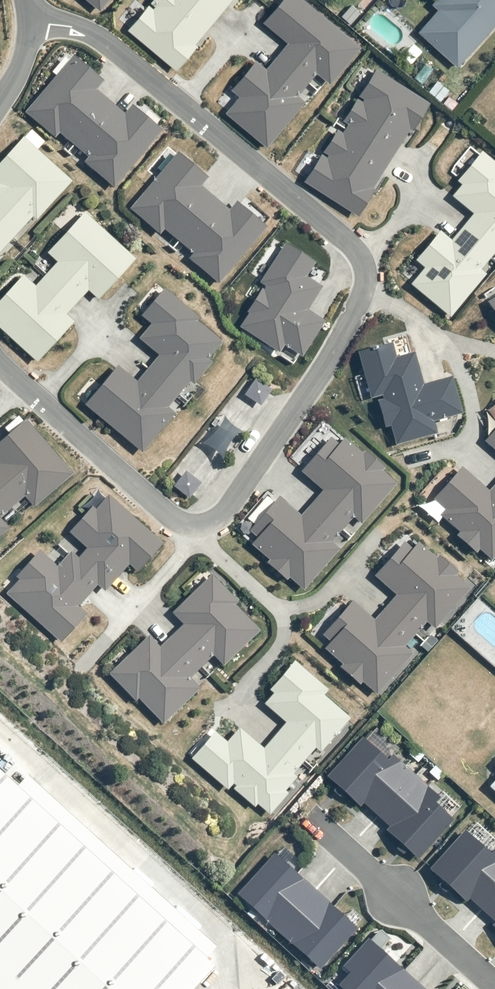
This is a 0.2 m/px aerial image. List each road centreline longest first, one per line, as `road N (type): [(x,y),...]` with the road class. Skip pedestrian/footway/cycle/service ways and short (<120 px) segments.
road 1 (residential): [(0,366),(168,515),(205,524),(230,506),(351,319),(368,272),(357,253),(100,39),(29,24)]
road 2 (residential): [(494,983),(310,815)]

